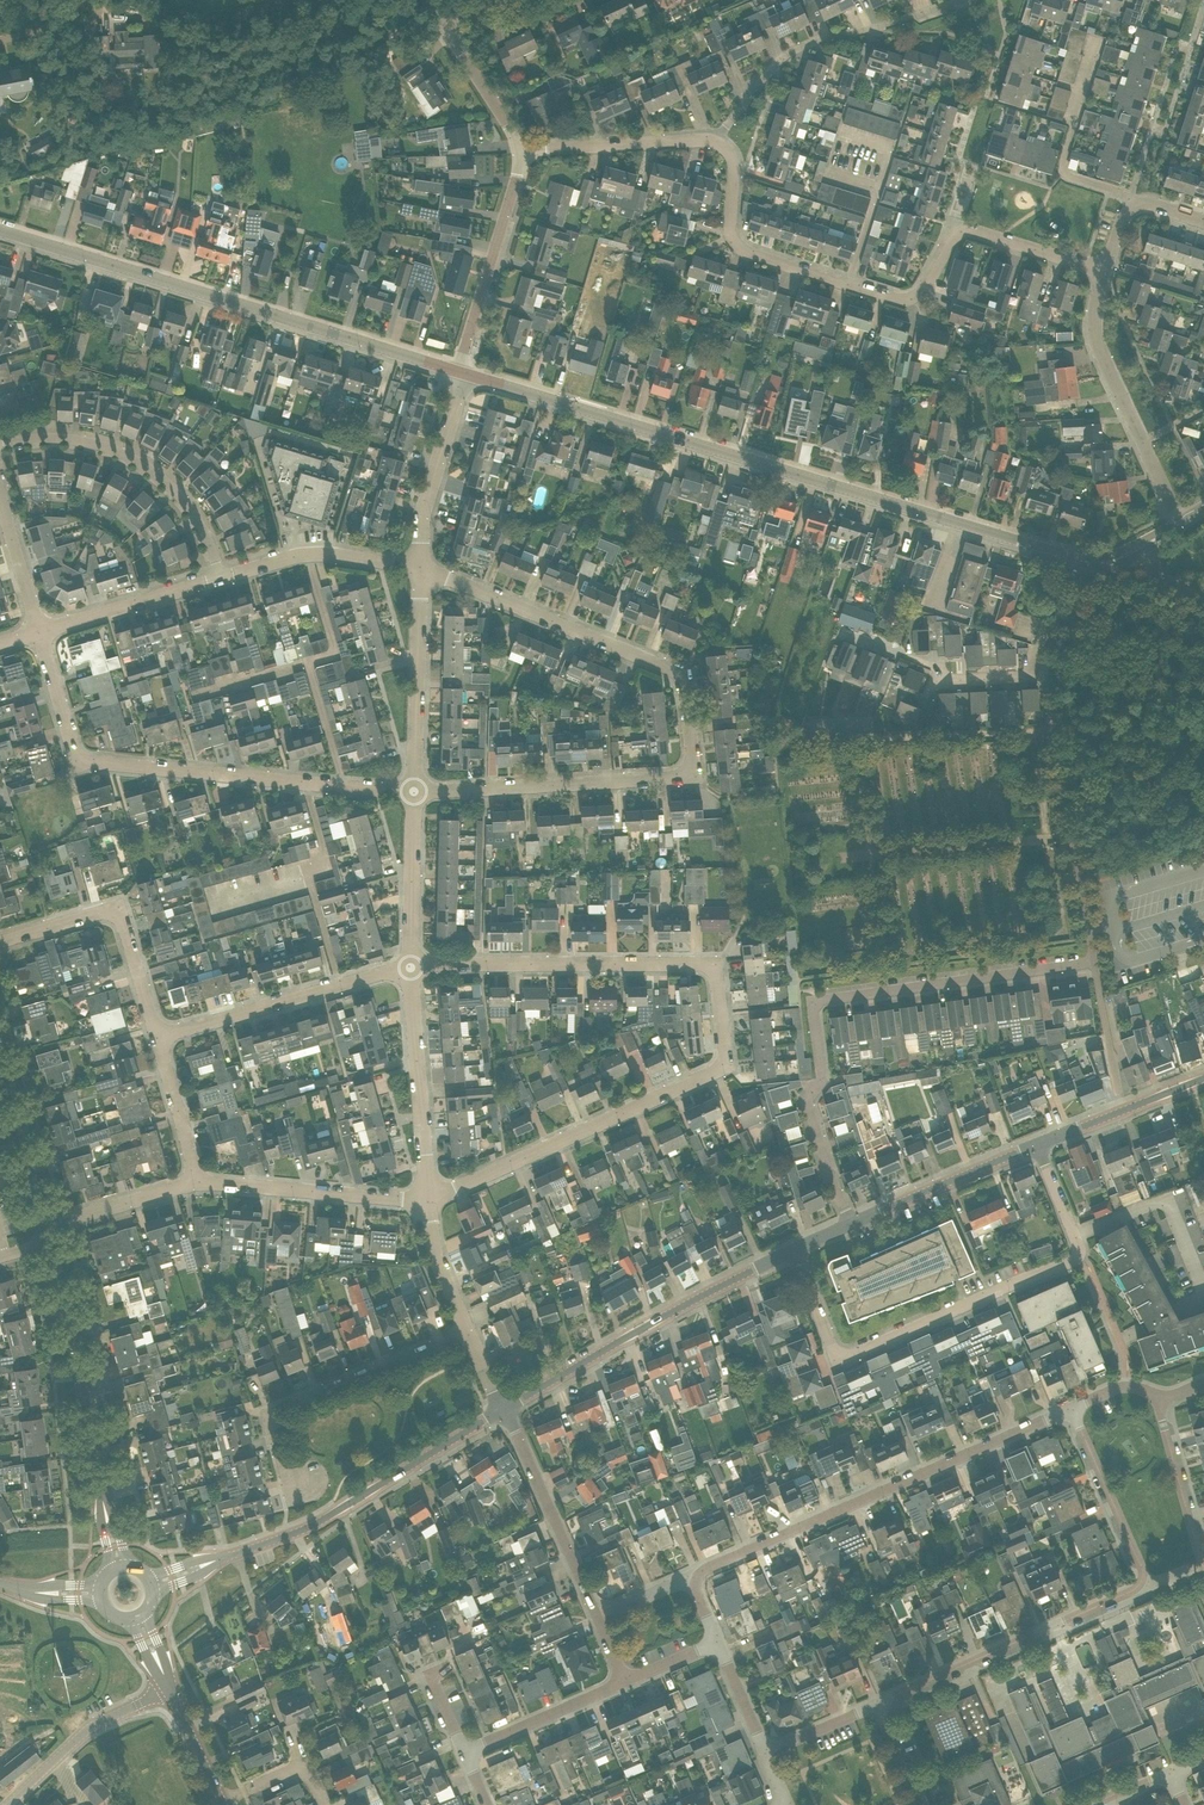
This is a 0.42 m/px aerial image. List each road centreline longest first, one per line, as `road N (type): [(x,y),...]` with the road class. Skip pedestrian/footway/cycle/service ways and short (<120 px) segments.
road 1 (residential): [(426,1201),(715,1070),(725,1058),(715,973),(701,964),(410,963)]
road 2 (residential): [(415,793),(676,777),(692,766),(681,674),(420,571)]
road 3 (tertiary): [(1076,559),(463,374)]
road 4 (residential): [(1107,272),(971,230),(955,235),(916,298),(813,276),(732,244),(730,167),(715,141)]
road 5 (residential): [(1094,963),(816,1005),(822,1076),(807,1101),(849,1223)]
road 6 (tertiary): [(463,374),(0,229)]
road 7 (residential): [(415,793),(89,762),(75,753),(41,632)]
road 8 (residential): [(695,1580),(1072,1407)]
road 9 (residential): [(793,1247),(840,1356),(1077,1257)]
road 10 (residential): [(503,1410),(700,1290),(793,1247)]
road 11 (residential): [(213,1560),(308,1526),(503,1410)]
road 12 (residential): [(624,1681),(503,1410)]
road 13 (residential): [(958,0),(794,49),(715,141)]
road 14 (residential): [(875,1705),(1140,1582)]
road 15 (residential): [(219,577),(188,504),(138,461),(67,437),(0,445)]
road 16 (residential): [(293,1489),(274,1423),(281,1409),(468,1333)]
road 17 (tertiary): [(105,1505),(48,1243)]
road 18 (residential): [(157,1037),(410,963)]
road 19 (residential): [(157,1037),(119,914),(101,911),(0,939)]
road 20 (residential): [(426,1201),(410,963)]
road 21 (residential): [(463,374),(522,151)]
road 22 (residential): [(198,1182),(426,1201)]
road 23 (residential): [(415,793),(420,571)]
road 24 (residential): [(849,1223),(1041,1144)]
road 25 (residential): [(219,577),(309,554),(420,571)]
road 26 (unclassified): [(5,1804),(84,1732),(170,1685)]
road 27 (residential): [(420,571),(423,515),(463,374)]
road 28 (residential): [(715,141),(522,151)]
road 29 (residential): [(1140,1582),(1142,1568),(1072,1407)]
road 30 (residential): [(41,632),(219,577)]
road 31 (residential): [(1142,440),(1093,351),(1107,272)]
road 32 (residential): [(1162,1396),(1203,1567)]
road 33 (residential): [(466,1753),(624,1681)]
road 34 (residential): [(410,963),(415,793)]
road 35 (residential): [(44,1228),(198,1182)]
road 36 (tertiary): [(44,1228),(0,1078)]
road 37 (residential): [(198,1182),(157,1037)]
road 38 (residential): [(1121,1110),(1094,963)]
road 39 (residential): [(522,151),(446,28)]
road 40 (residential): [(1125,1387),(1127,1361),(1089,1267),(1077,1257)]
road 41 (residential): [(41,632),(0,495)]
road 42 (residential): [(468,1333),(434,1253),(426,1201)]
road 43 (tertiary): [(222,1802),(170,1685)]
road 44 (residential): [(1045,674),(942,679),(927,697)]
road 45 (residential): [(767,1753),(716,1641)]
road 46 (residential): [(1045,674),(1041,637),(1076,559)]

